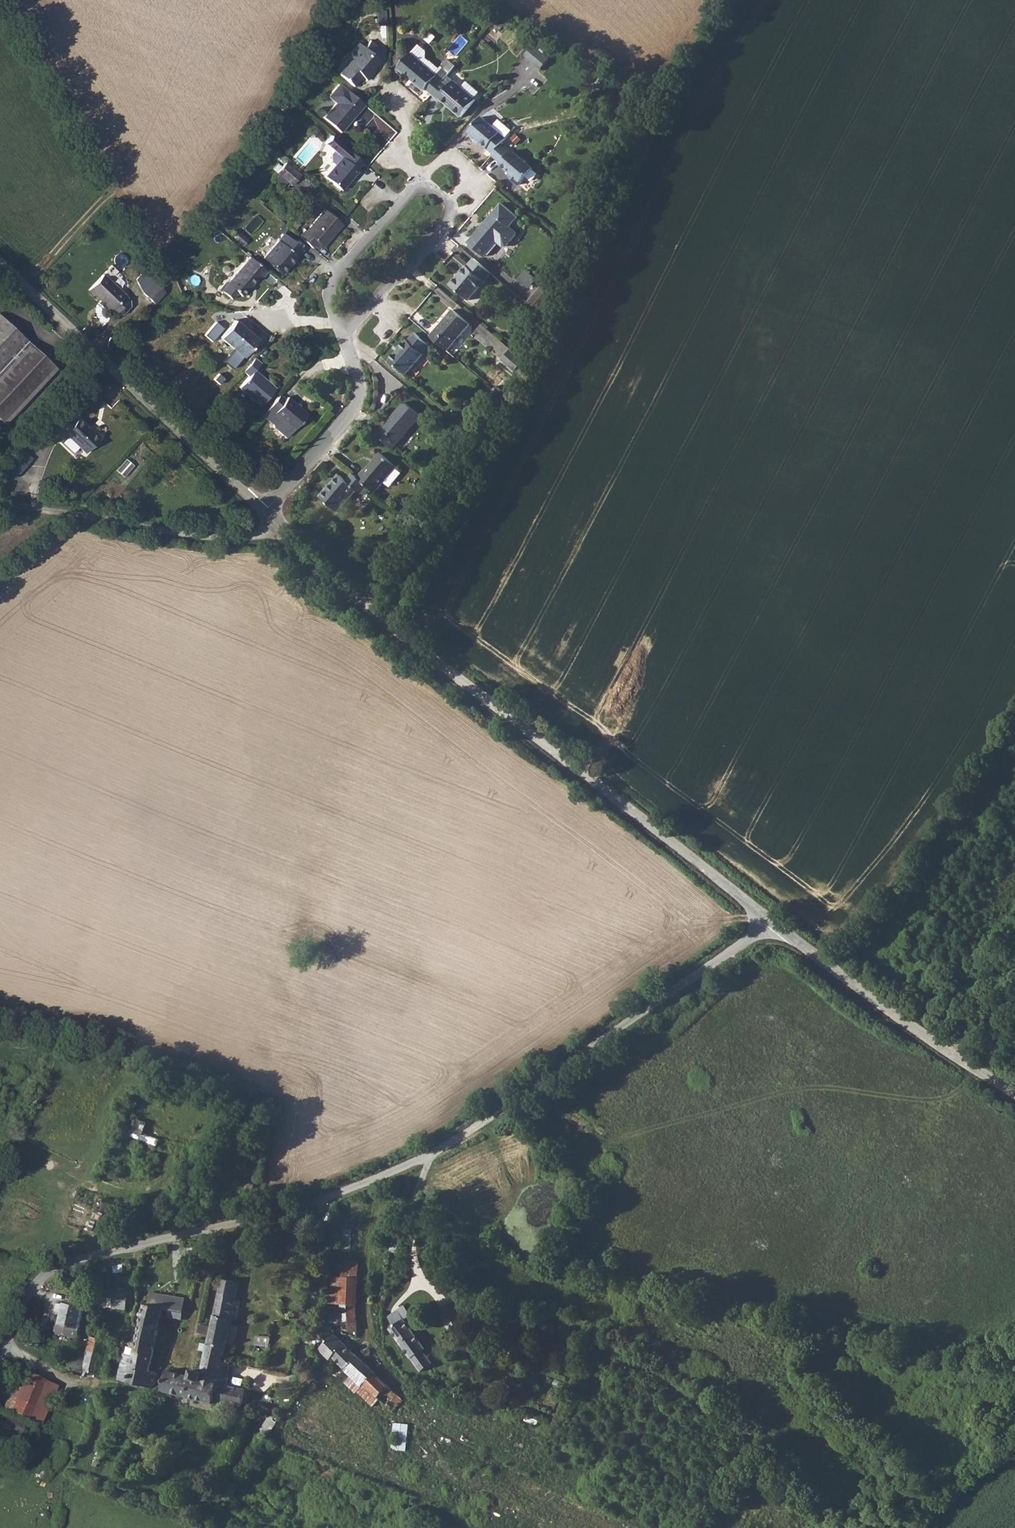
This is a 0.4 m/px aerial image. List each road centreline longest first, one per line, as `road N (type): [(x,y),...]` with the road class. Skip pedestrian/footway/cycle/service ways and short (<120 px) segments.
road 1 (unclassified): [(772,922),(515,1112),(430,1157),(268,1216),(57,1268),(34,1286),(5,1347),(53,1379),(101,1384)]
road 2 (unclassified): [(772,922),(399,633),(265,513)]
road 3 (residential): [(345,337),(448,224),(452,207),(441,194),(426,186),(410,193),(334,279),(328,293),(335,320)]
road 4 (unclassified): [(265,513),(0,266)]
road 5 (unclassified): [(1014,1093),(917,1031),(772,922)]
road 6 (track): [(280,525),(258,536),(202,536),(0,503)]
road 7 (residential): [(265,513),(357,406),(362,384),(345,337)]
road 8 (track): [(430,1157),(413,1220),(417,1284)]

